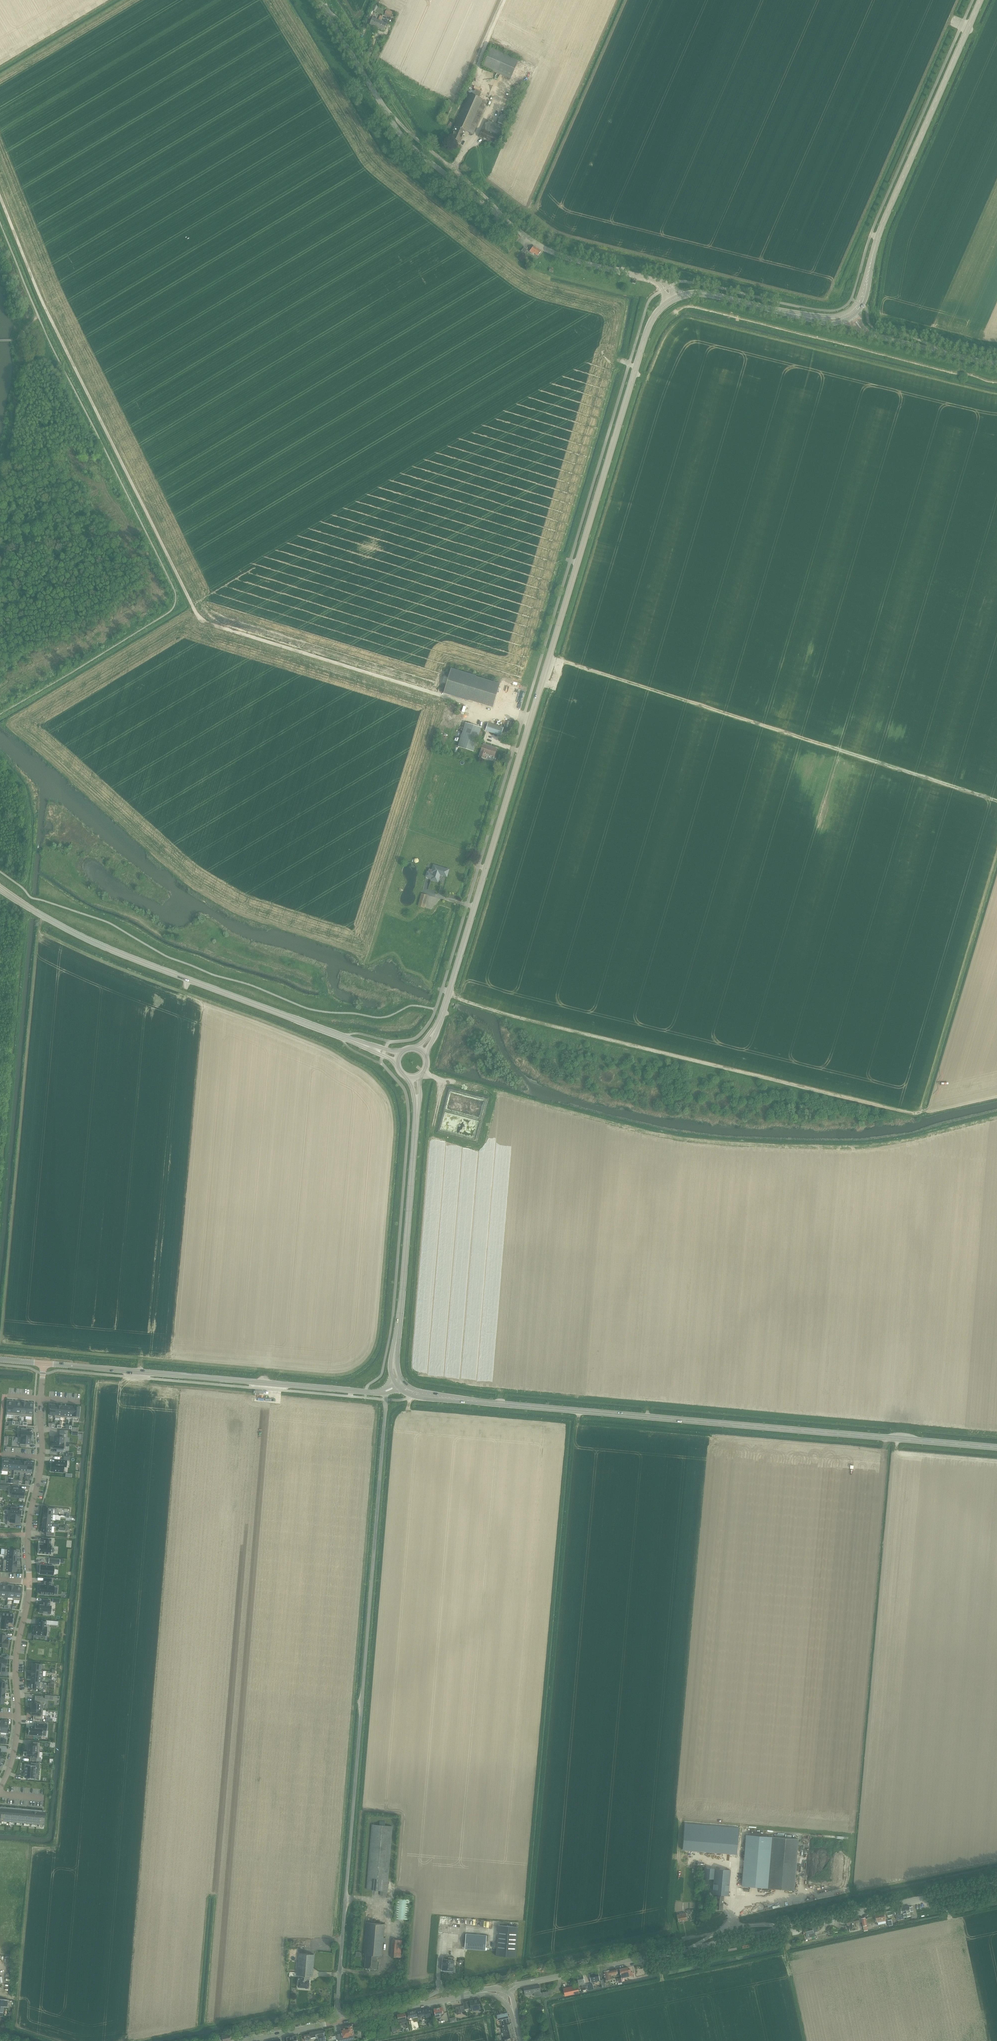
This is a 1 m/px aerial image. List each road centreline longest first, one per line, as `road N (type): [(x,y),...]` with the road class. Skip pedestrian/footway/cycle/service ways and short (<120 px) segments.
road 1 (track): [(0,199),(43,306),(202,623),(530,721)]
road 2 (secondary): [(438,1026),(646,333),(673,300)]
road 3 (track): [(561,661),(643,388),(680,319),(996,393)]
road 4 (unclassified): [(335,2021),(384,1391)]
road 5 (secondary): [(996,1447),(494,1403),(418,1394),(401,1384)]
road 6 (tertiary): [(504,1996),(519,1985),(996,1883)]
road 7 (track): [(549,657),(996,801)]
road 8 (unclassified): [(654,280),(543,248),(408,144),(318,0)]
road 9 (unclassified): [(44,1363),(384,1391)]
road 10 (secondary): [(851,314),(980,0)]
road 11 (secondary): [(396,1344),(417,1104)]
road 12 (secondary): [(214,989),(100,945),(0,889)]
road 13 (tertiary): [(335,2021),(484,1991),(504,1996)]
road 14 (track): [(0,691),(146,599)]
road 15 (track): [(636,1960),(663,1969),(783,1944),(793,1927)]
road 16 (unclassified): [(996,363),(869,334),(851,314)]
road 17 (residential): [(18,1716),(15,1664),(30,1582)]
road 18 (secondary): [(673,300),(707,294),(803,316)]
road 19 (residential): [(30,1582),(29,1516),(42,1457)]

